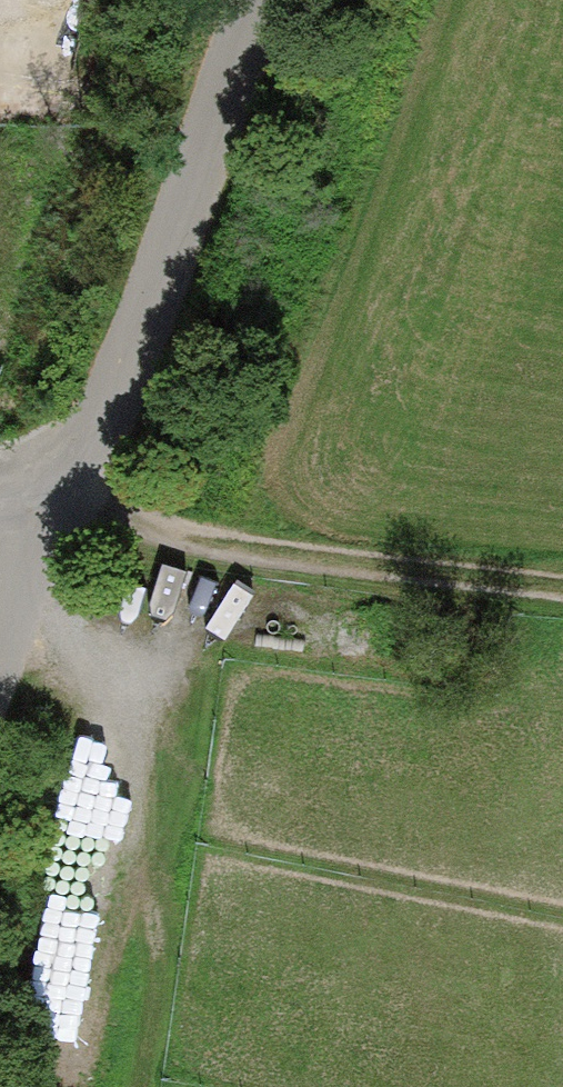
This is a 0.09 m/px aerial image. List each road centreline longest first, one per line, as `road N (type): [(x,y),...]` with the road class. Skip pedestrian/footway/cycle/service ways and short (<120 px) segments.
road 1 (track): [(64,477),(236,546),(562,583)]
road 2 (residential): [(64,477),(232,0)]
road 3 (unclassified): [(0,663),(64,477)]

